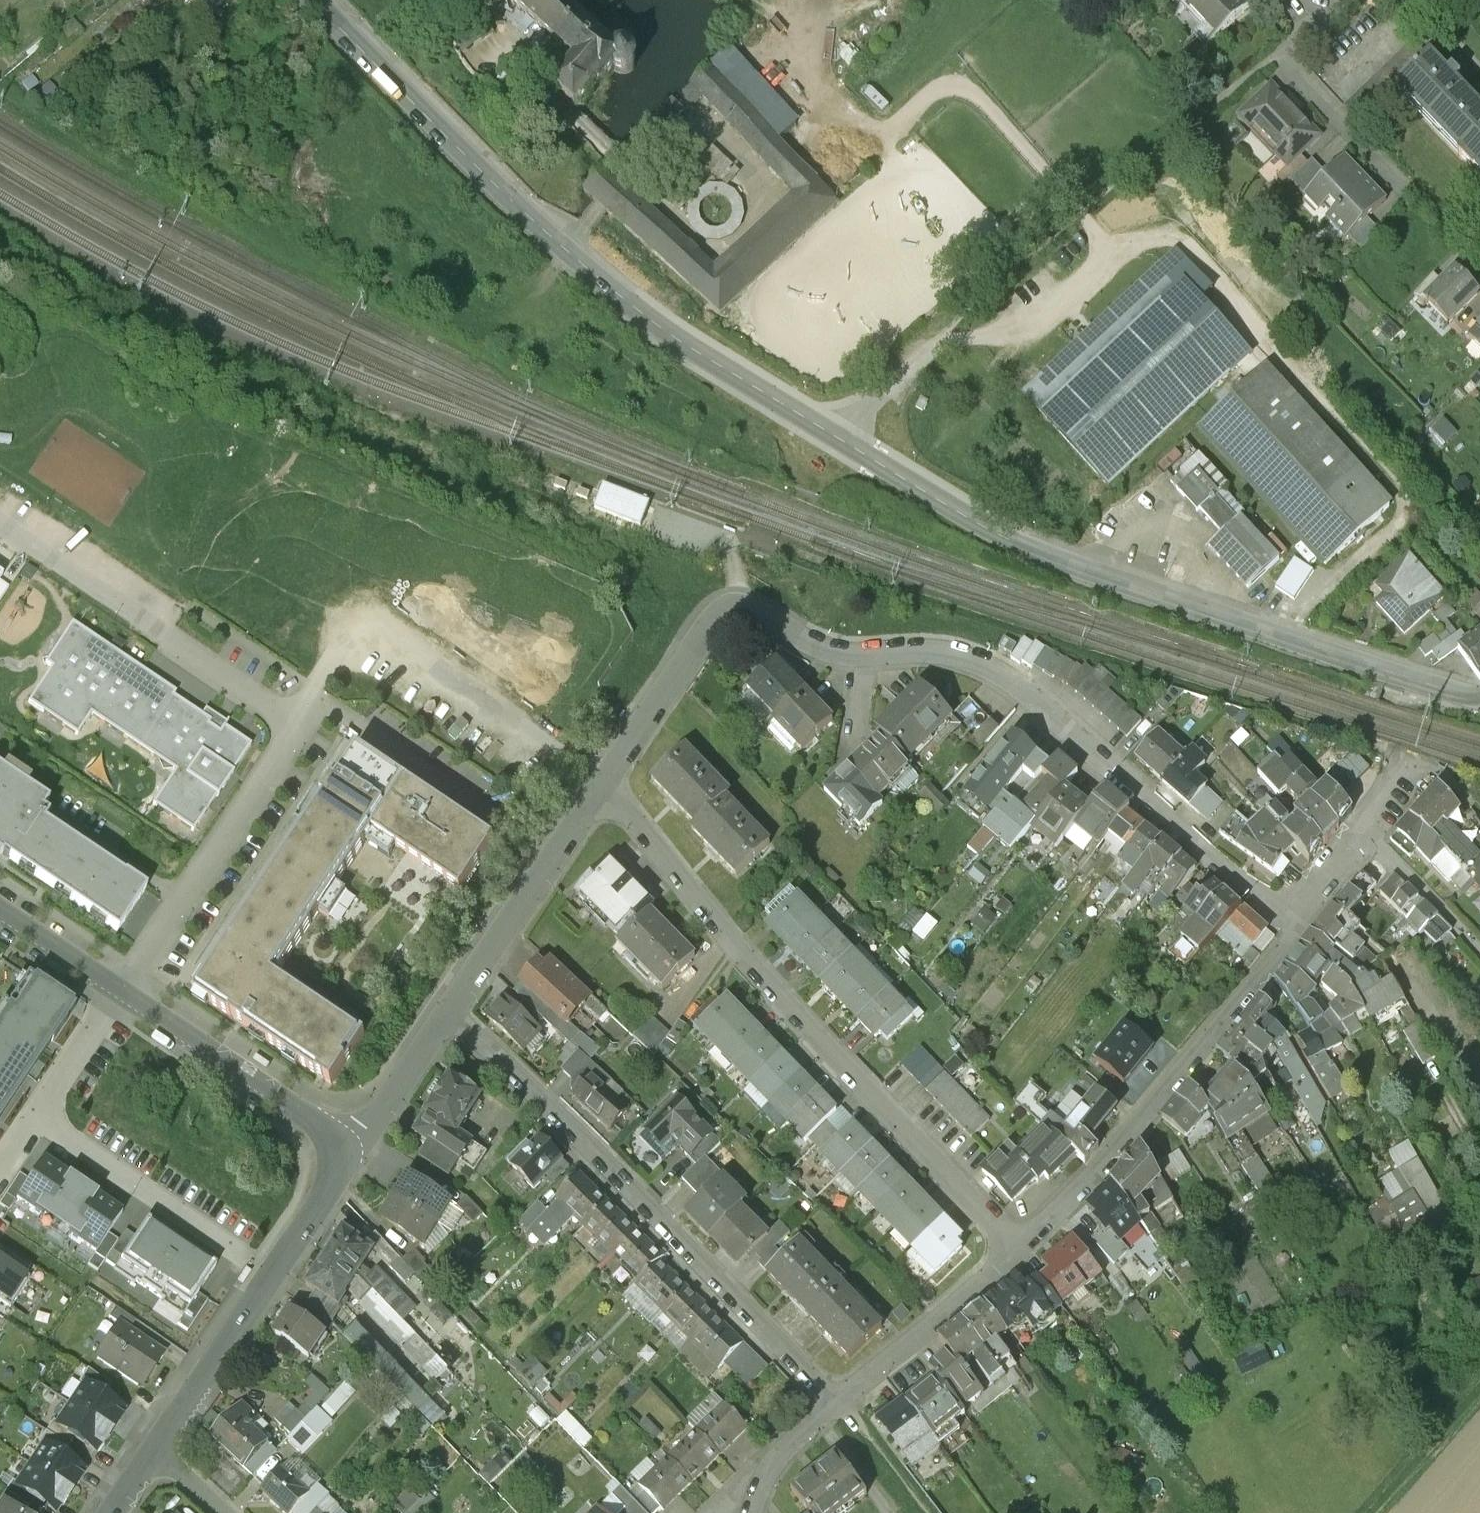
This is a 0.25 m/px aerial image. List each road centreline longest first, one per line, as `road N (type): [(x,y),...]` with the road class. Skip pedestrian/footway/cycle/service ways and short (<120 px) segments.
road 1 (unclassified): [(316,0),(567,252),(634,307),(964,514),(1081,566),(1479,695)]
road 2 (residential): [(1294,926),(1005,674),(931,648),(821,647),(748,611),(709,624)]
road 3 (residential): [(1021,1250),(831,1052),(601,788)]
road 4 (residential): [(451,1009),(837,1399)]
road 5 (residential): [(1021,1250),(1134,1131),(1294,926)]
road 6 (residential): [(298,724),(0,519)]
road 7 (residential): [(156,1446),(327,1192),(340,1164),(337,1148)]
road 8 (residential): [(298,724),(118,991)]
road 9 (residential): [(118,991),(311,1118),(337,1148)]
road 10 (residential): [(451,1009),(601,788)]
road 11 (residential): [(491,812),(312,699),(298,724)]
road 12 (residential): [(837,1399),(1021,1250)]
road 13 (residential): [(36,1116),(224,1241)]
road 14 (residential): [(601,788),(709,624)]
road 15 (residential): [(337,1148),(370,1123),(451,1009)]
road 16 (residential): [(1368,834),(1479,952)]
road 17 (track): [(1479,1392),(1376,1512)]
road 18 (residential): [(36,1116),(118,991)]
road 19 (track): [(837,1399),(924,1512)]
road 20 (residential): [(0,913),(118,991)]
road 21 (residential): [(757,1512),(784,1453),(837,1399)]

